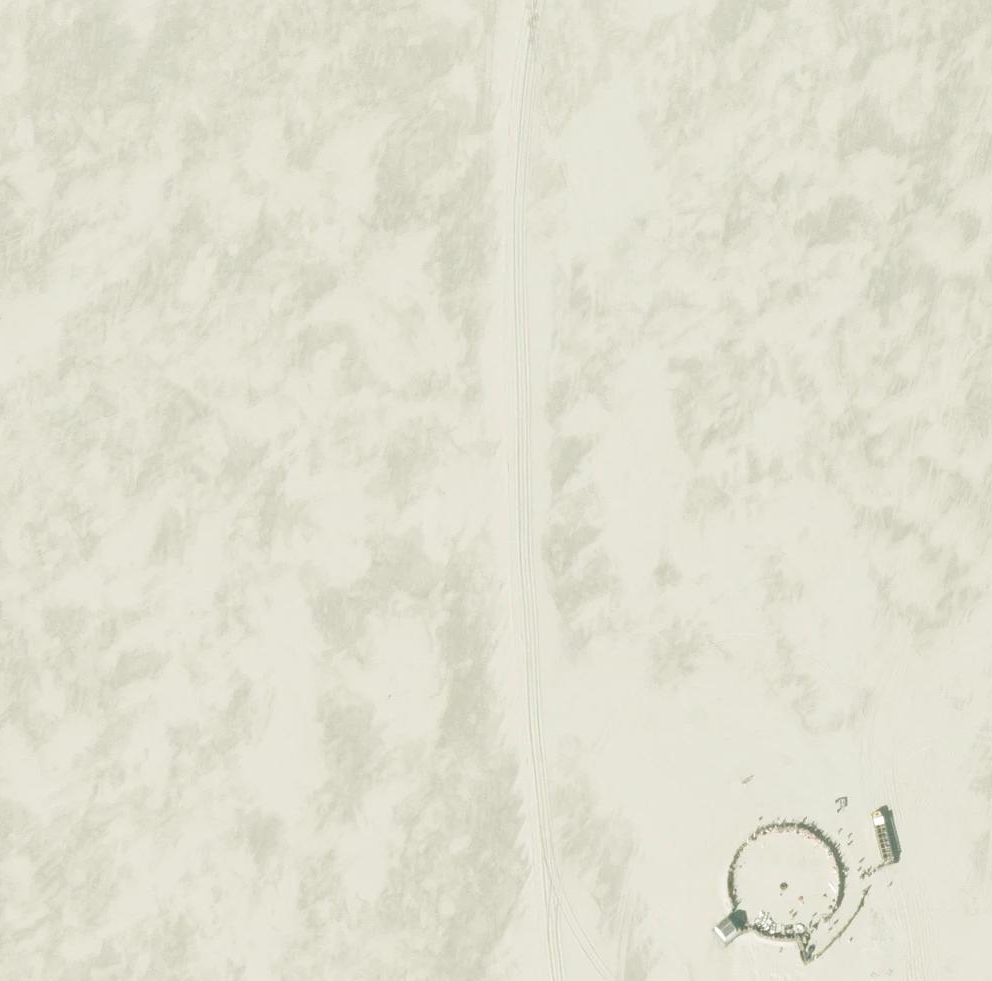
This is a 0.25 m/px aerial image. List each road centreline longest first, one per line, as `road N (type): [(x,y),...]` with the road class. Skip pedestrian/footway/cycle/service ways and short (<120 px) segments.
road 1 (track): [(991,828),(760,839)]

